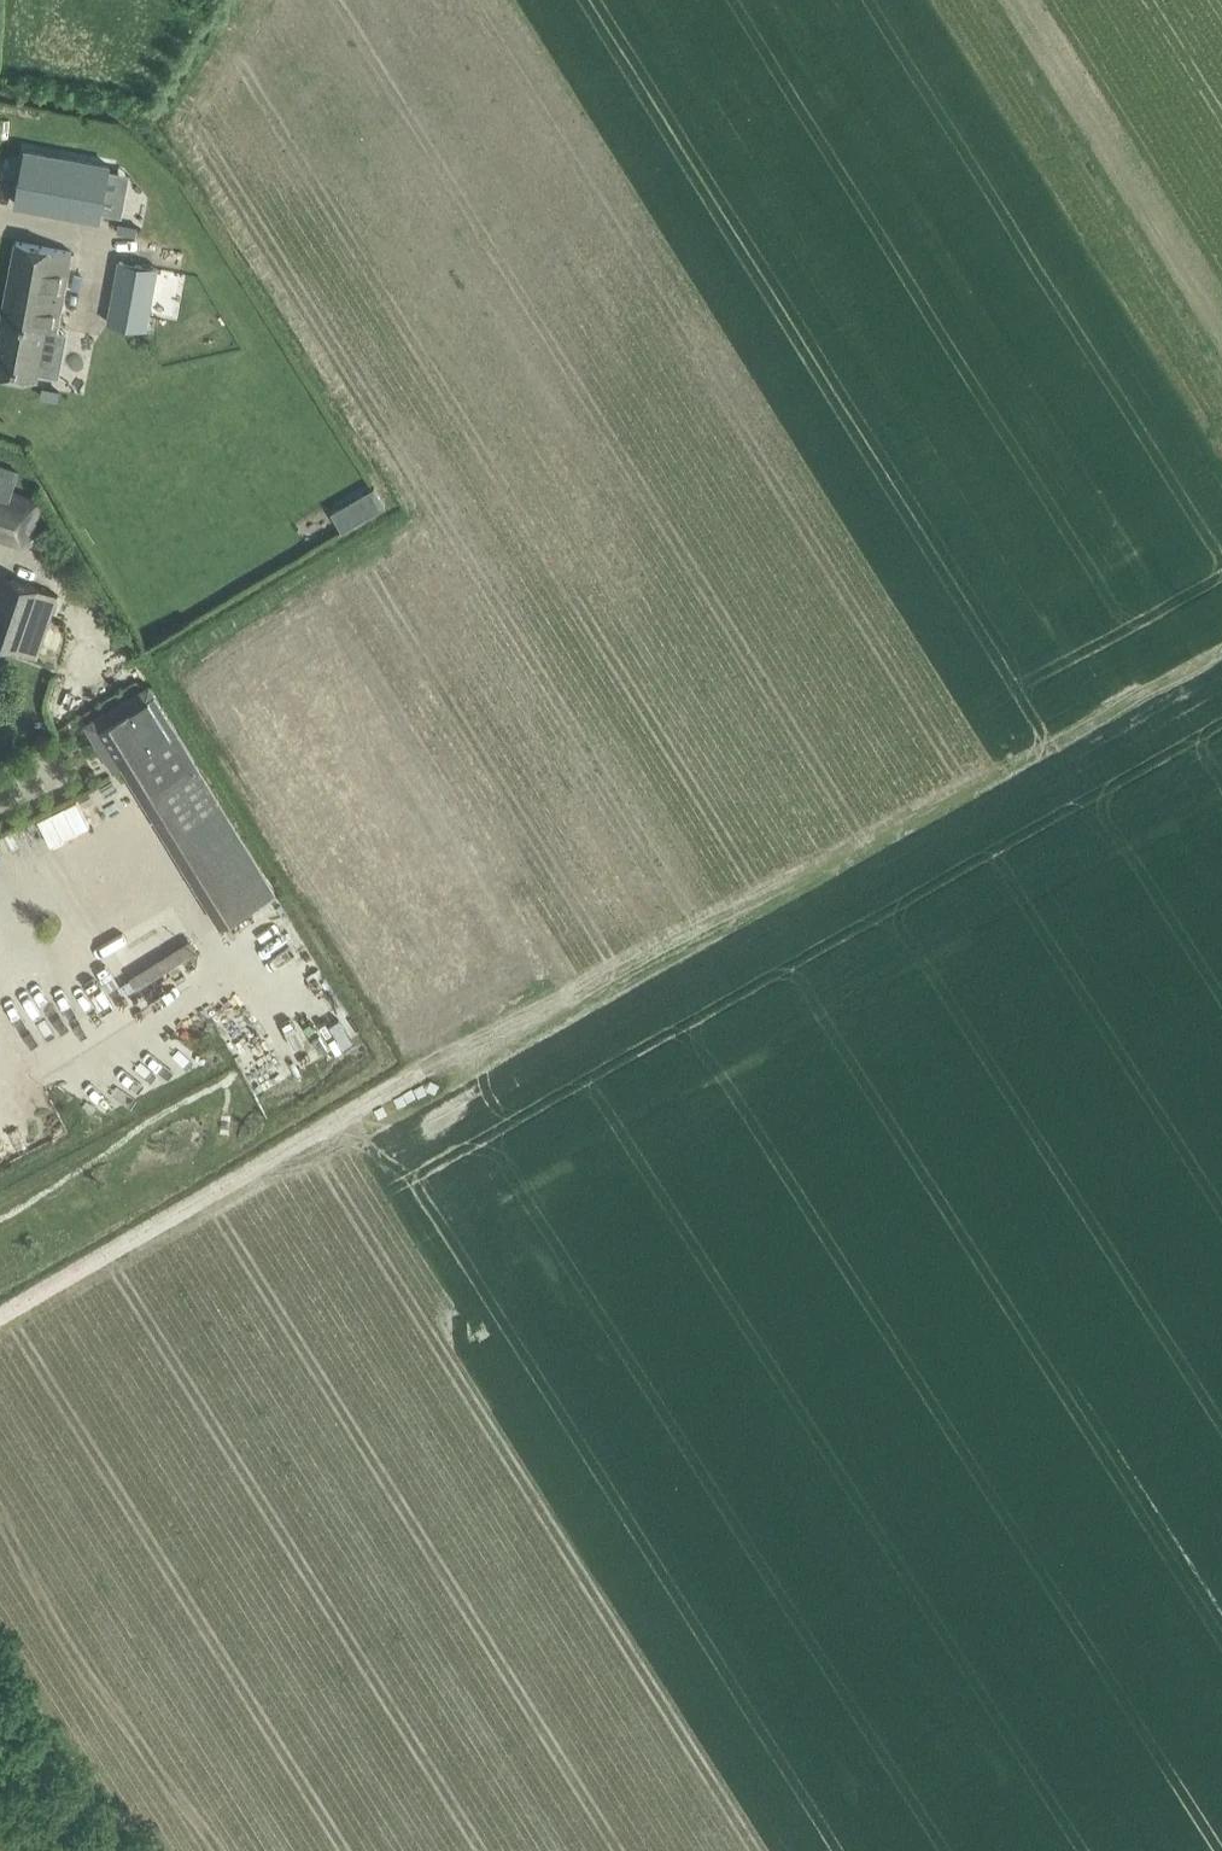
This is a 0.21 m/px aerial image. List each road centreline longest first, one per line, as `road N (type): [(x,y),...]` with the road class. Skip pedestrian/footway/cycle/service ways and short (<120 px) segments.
road 1 (unclassified): [(93,1850),(13,1742)]

